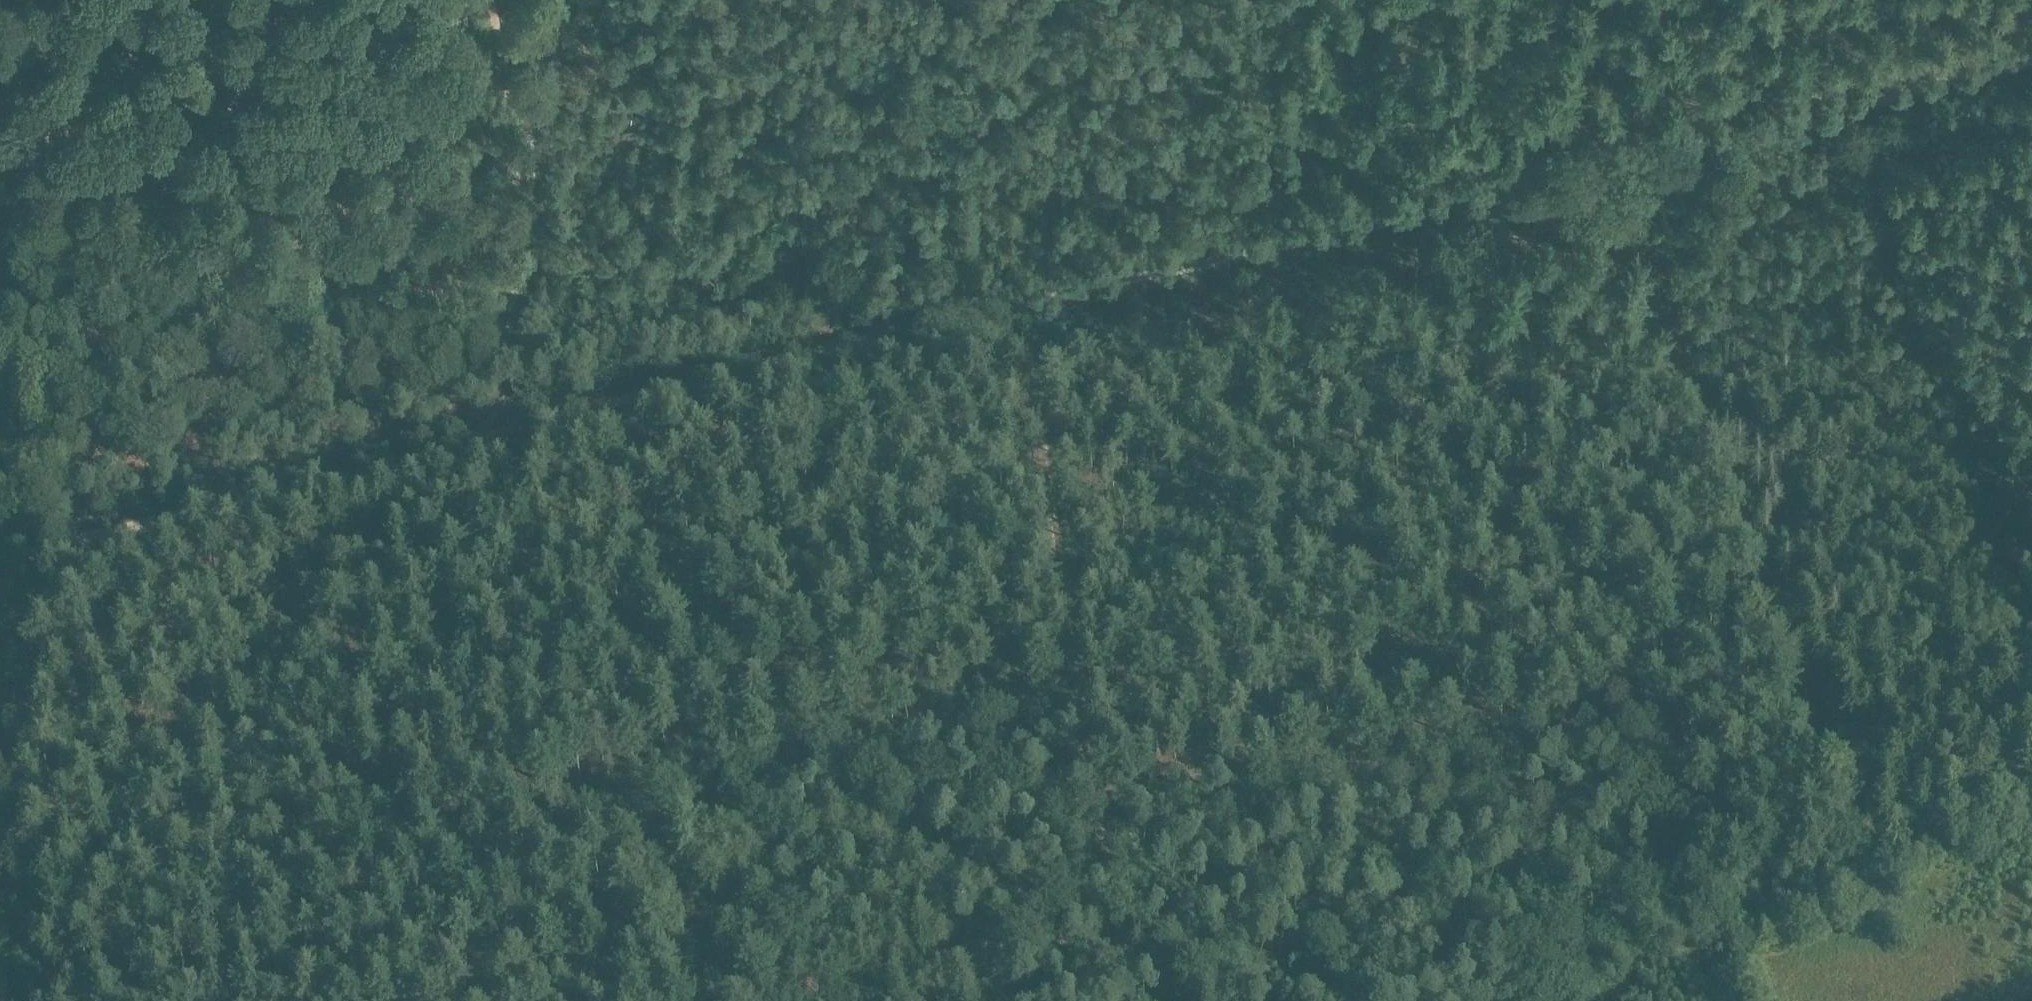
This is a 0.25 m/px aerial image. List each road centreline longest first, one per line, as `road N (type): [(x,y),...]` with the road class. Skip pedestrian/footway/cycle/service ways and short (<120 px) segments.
road 1 (track): [(2031,65),(1776,137),(747,367),(0,553)]
road 2 (track): [(1136,1000),(1021,305)]
road 3 (track): [(492,0),(531,153),(499,433)]

